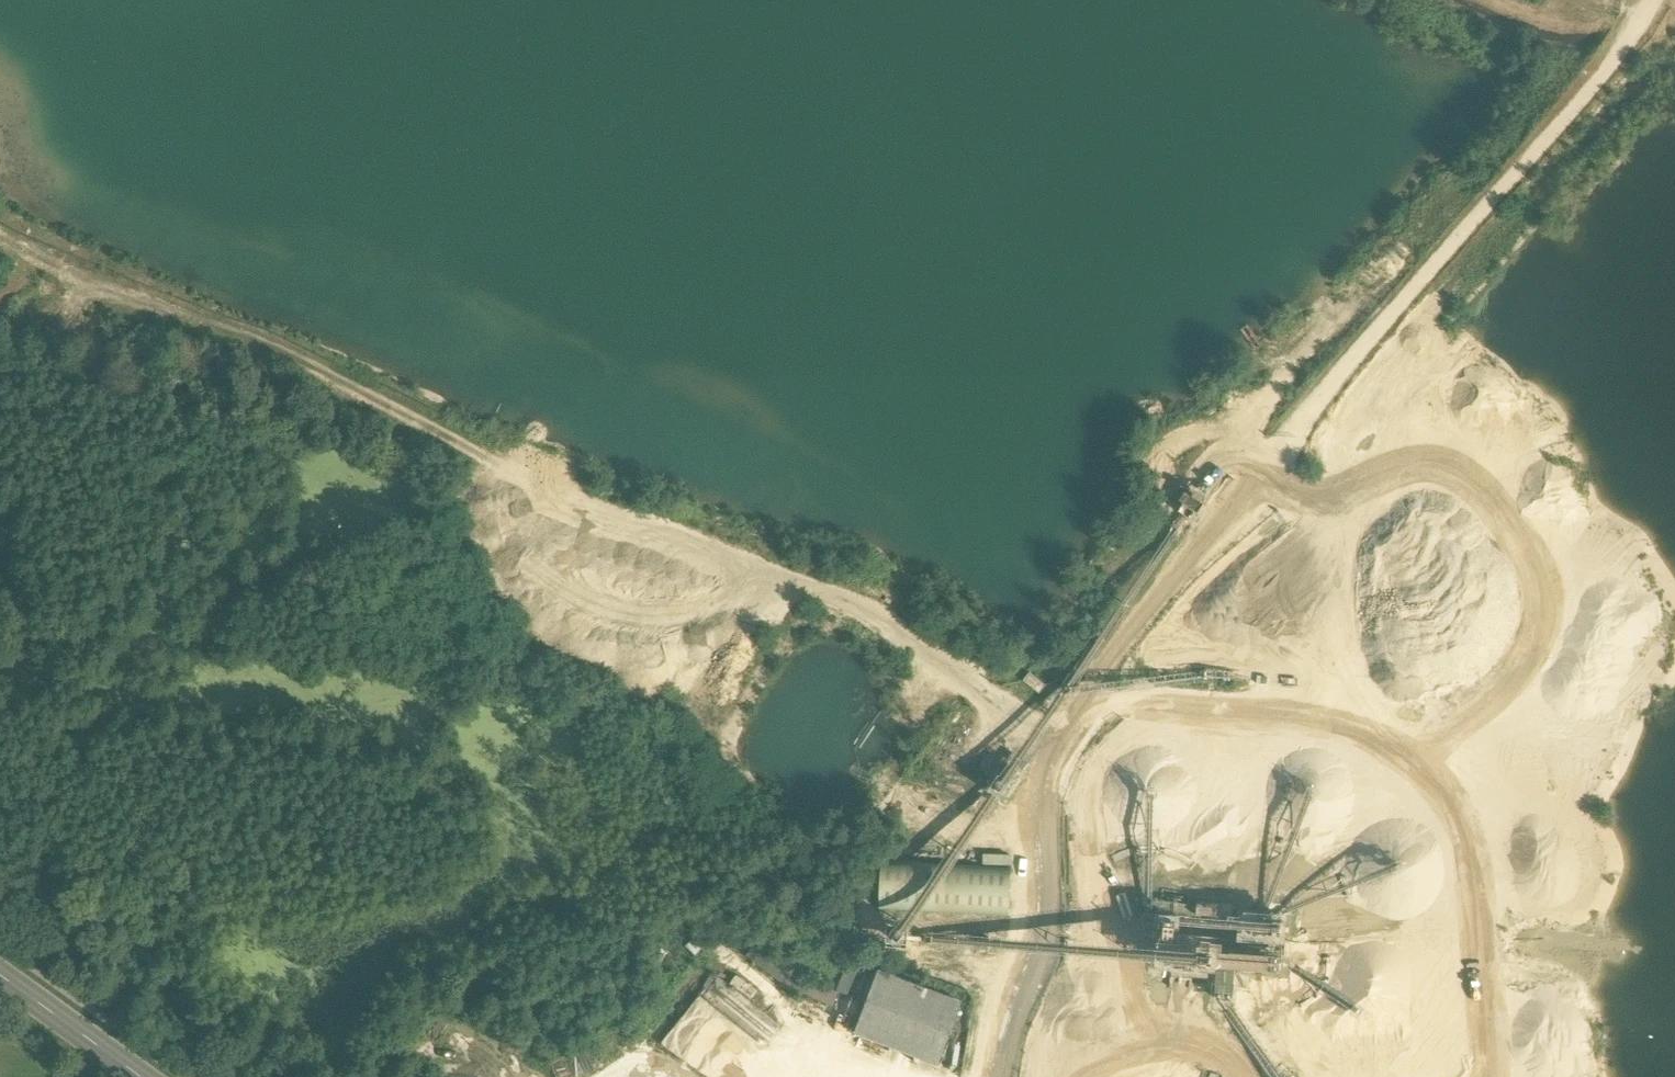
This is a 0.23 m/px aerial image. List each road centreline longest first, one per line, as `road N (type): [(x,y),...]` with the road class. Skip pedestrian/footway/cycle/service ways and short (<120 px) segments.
road 1 (track): [(1665,0),(1466,254),(1093,685)]
road 2 (track): [(292,364),(372,416),(473,463),(895,620),(1068,748)]
road 3 (tertiary): [(0,976),(140,1076)]

